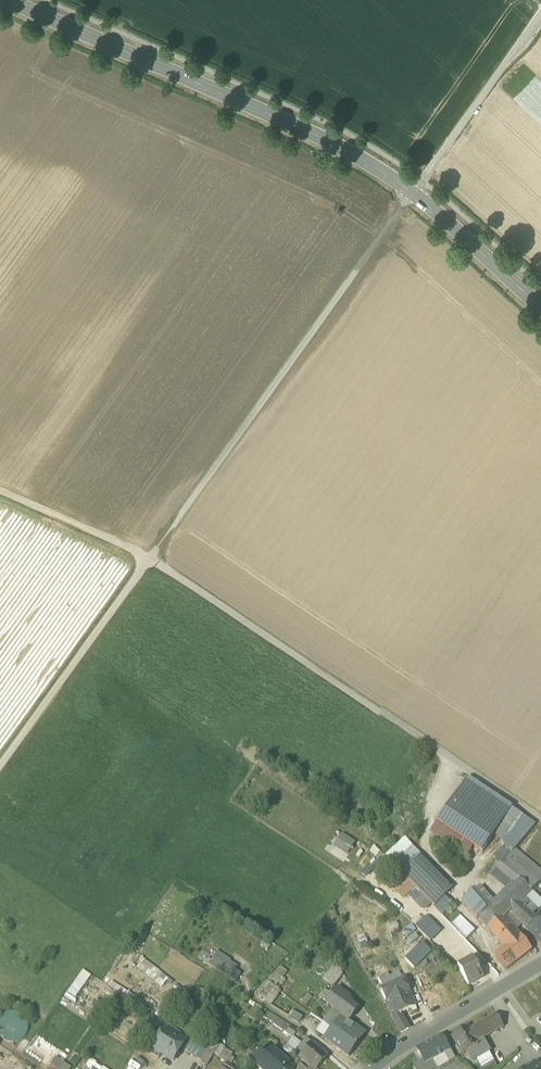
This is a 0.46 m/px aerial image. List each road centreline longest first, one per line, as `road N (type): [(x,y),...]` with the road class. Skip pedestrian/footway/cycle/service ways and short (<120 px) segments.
road 1 (track): [(414,193),(0,765)]
road 2 (track): [(149,557),(540,821)]
road 3 (secondary): [(11,0),(324,137),(414,193)]
road 4 (unclassified): [(540,17),(414,193)]
road 5 (tertiary): [(371,1068),(540,968)]
road 6 (secondary): [(414,193),(540,307)]
road 7 (track): [(149,557),(0,491)]

